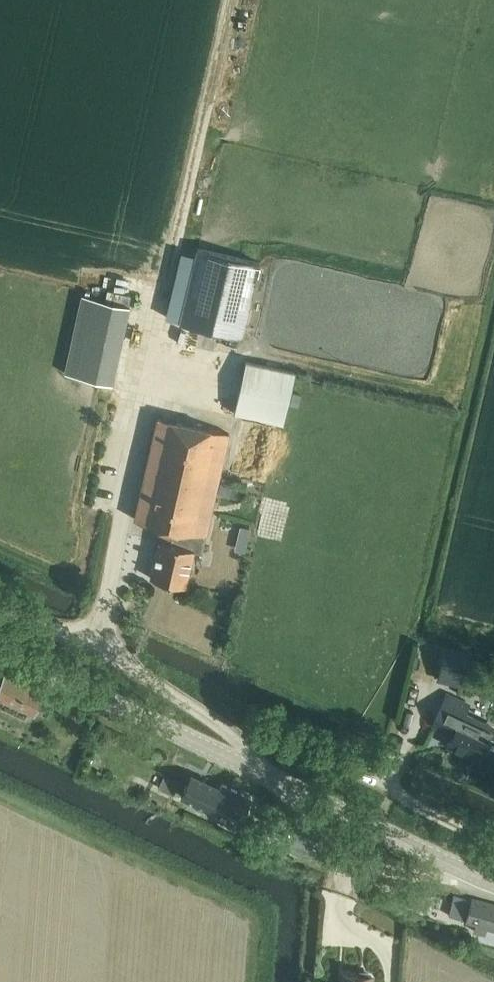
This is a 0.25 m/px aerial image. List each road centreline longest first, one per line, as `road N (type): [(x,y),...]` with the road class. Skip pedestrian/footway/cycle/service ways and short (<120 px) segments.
road 1 (unclassified): [(493,882),(0,648)]

